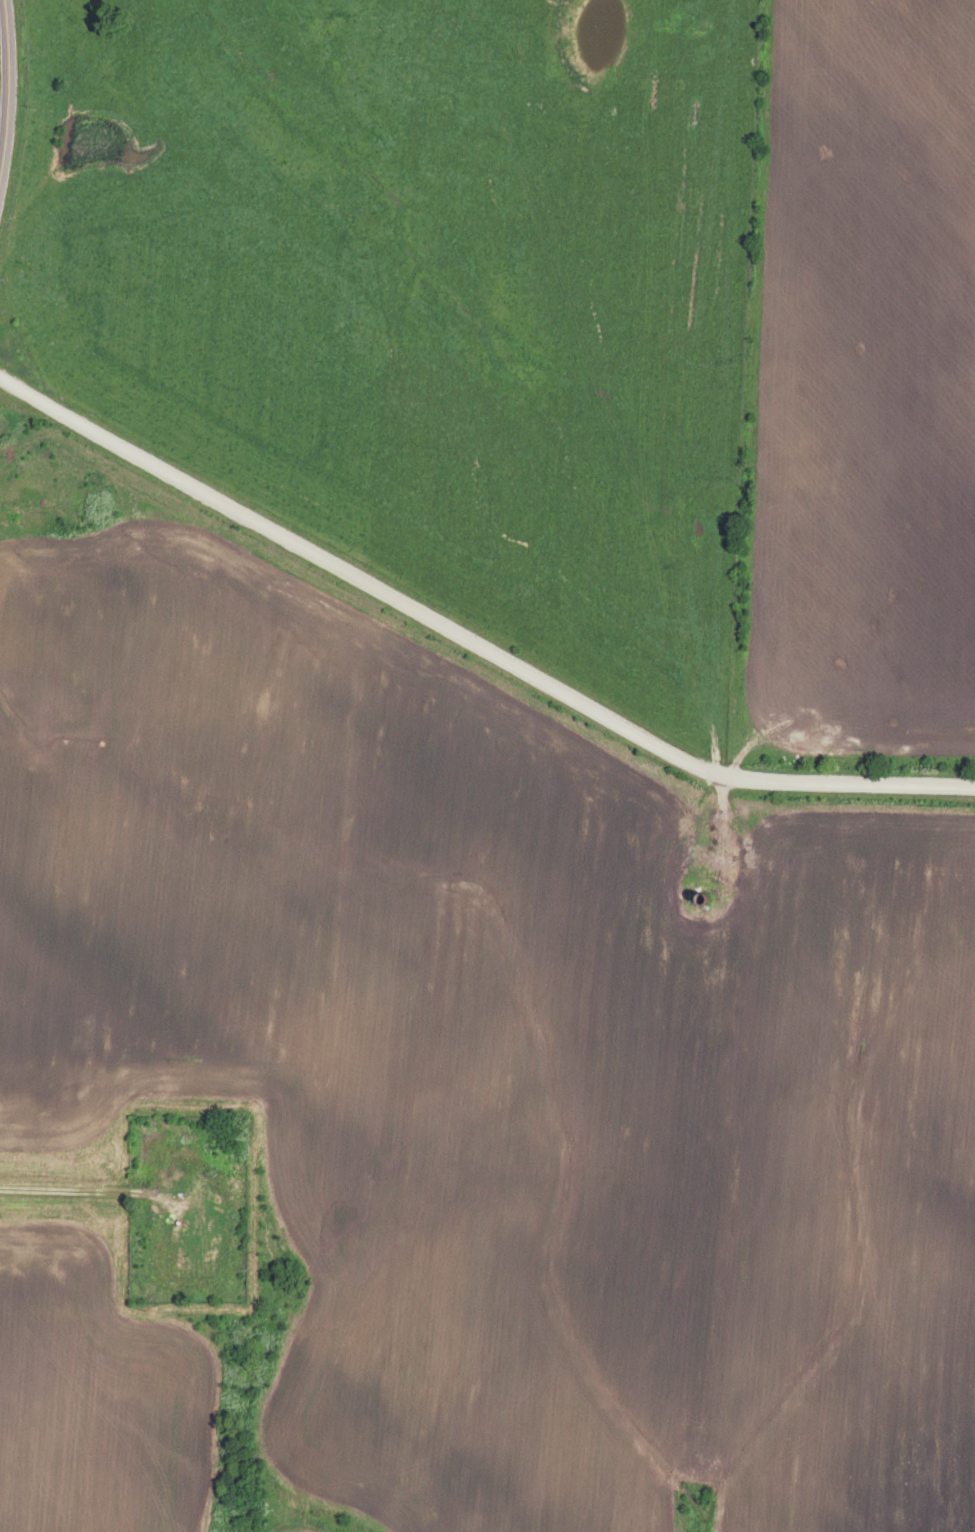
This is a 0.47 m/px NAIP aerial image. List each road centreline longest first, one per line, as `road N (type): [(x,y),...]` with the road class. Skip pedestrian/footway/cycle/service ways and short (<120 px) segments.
road 1 (residential): [(974,786),(755,779),(682,760),(0,381)]
road 2 (residential): [(0,179),(10,79),(6,0)]

